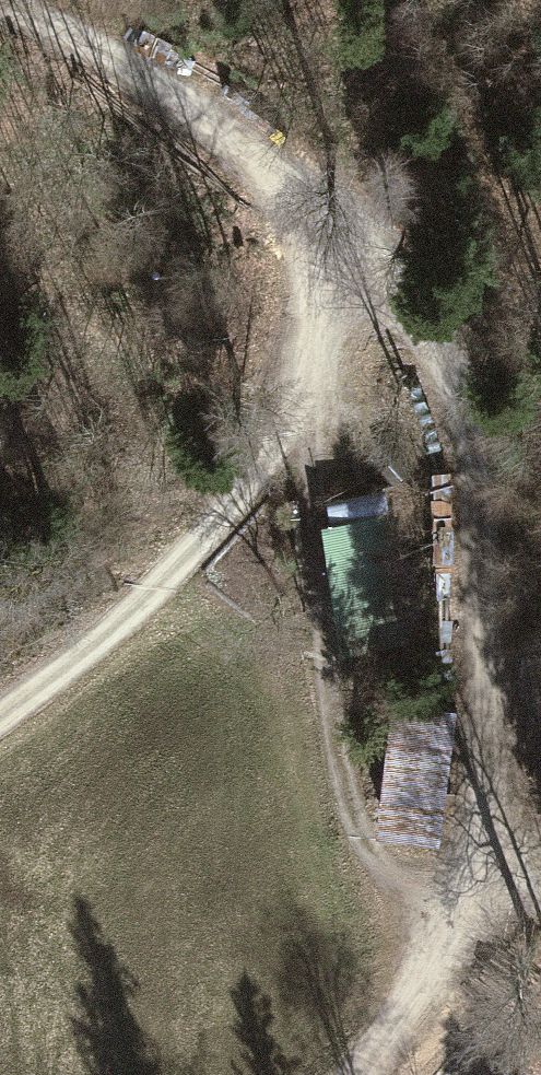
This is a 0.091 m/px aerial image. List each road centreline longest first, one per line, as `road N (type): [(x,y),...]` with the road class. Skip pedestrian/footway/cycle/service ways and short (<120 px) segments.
road 1 (track): [(357,1074),(417,1000),(489,833),(466,444),(427,338),(345,304),(301,407),(148,599),(0,713)]
road 2 (track): [(0,4),(52,26),(258,173),(345,304)]

